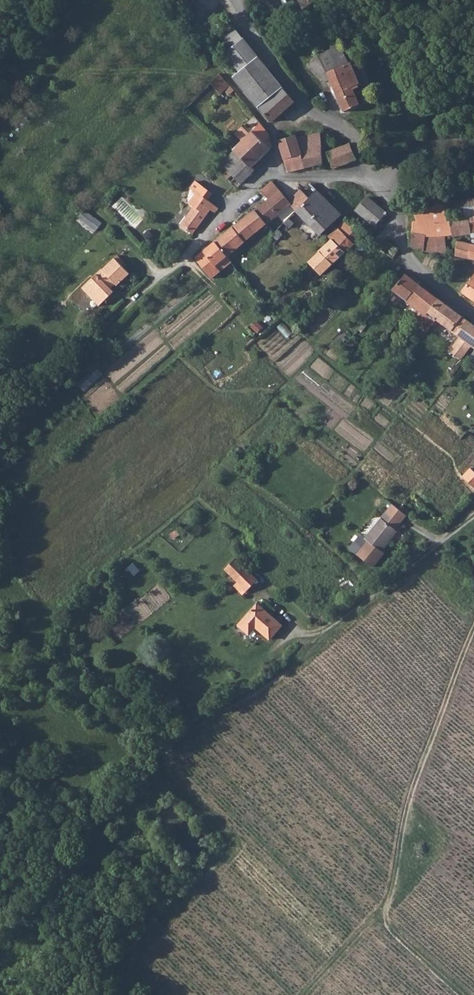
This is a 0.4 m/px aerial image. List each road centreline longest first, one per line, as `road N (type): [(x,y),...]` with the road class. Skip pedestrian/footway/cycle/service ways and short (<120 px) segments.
road 1 (track): [(413,787),(289,662),(175,745),(163,770),(231,851),(130,965),(152,994)]
road 2 (track): [(473,627),(404,812),(388,924),(457,994)]
road 3 (residential): [(269,171),(96,335)]
road 4 (residential): [(269,171),(277,130),(313,118),(359,141),(381,182)]
road 5 (unclassified): [(473,315),(411,258),(381,182)]

